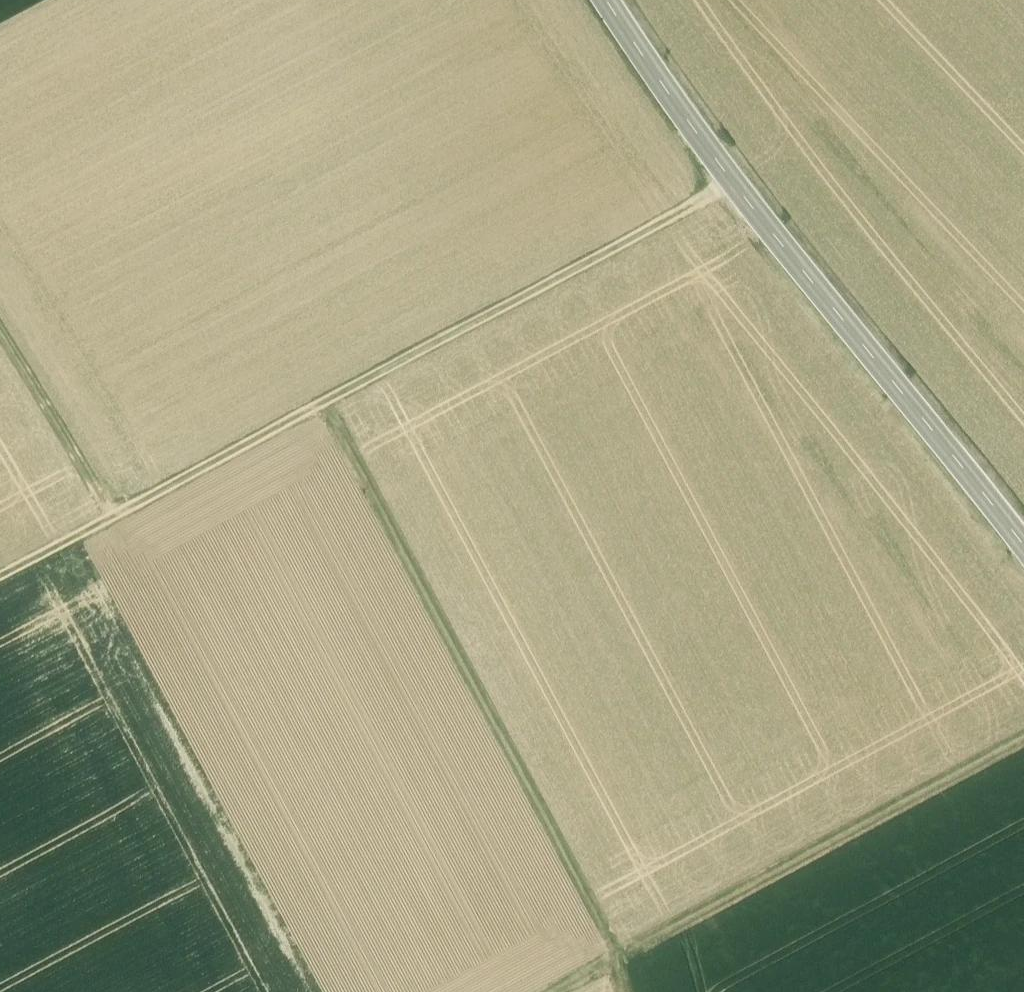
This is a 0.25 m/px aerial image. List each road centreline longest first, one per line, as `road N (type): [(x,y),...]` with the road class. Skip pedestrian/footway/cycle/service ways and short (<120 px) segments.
road 1 (track): [(733,184),(0,576)]
road 2 (secondary): [(1023,548),(733,184),(606,0)]
road 3 (track): [(324,403),(614,962)]
road 4 (track): [(614,962),(1023,742)]
road 5 (track): [(0,346),(108,519)]

